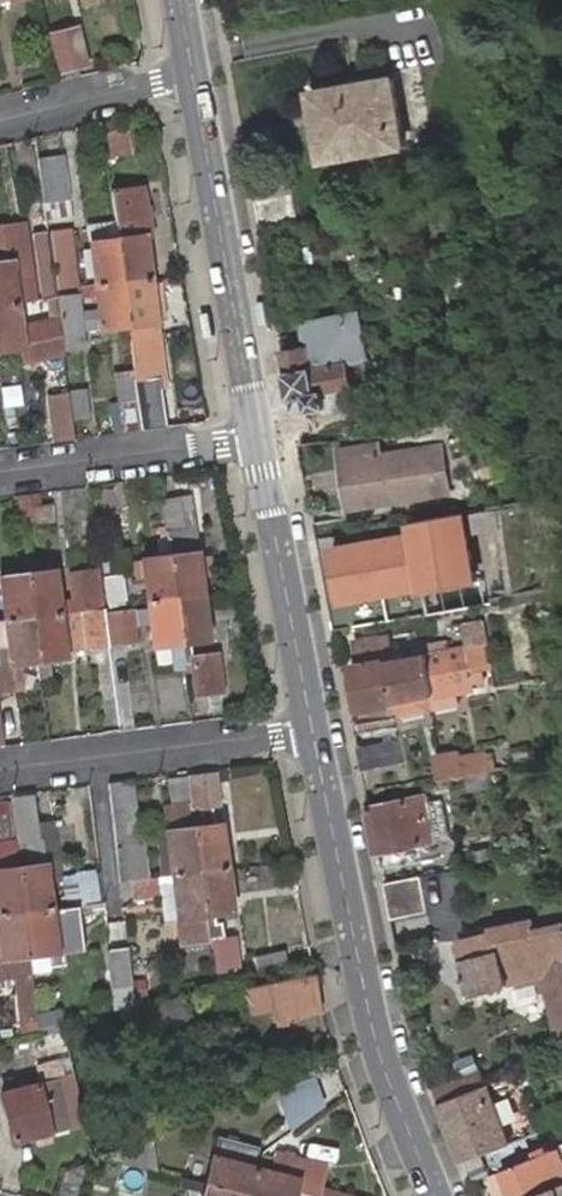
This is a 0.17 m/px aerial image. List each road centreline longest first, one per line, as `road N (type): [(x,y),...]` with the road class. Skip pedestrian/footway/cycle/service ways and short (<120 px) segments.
road 1 (secondary): [(314,732),(365,995),(436,1195)]
road 2 (secondary): [(193,78),(257,439)]
road 3 (residential): [(0,770),(314,732)]
road 4 (secondary): [(257,439),(314,732)]
road 5 (residential): [(0,476),(257,439)]
road 6 (residential): [(193,78),(0,120)]

